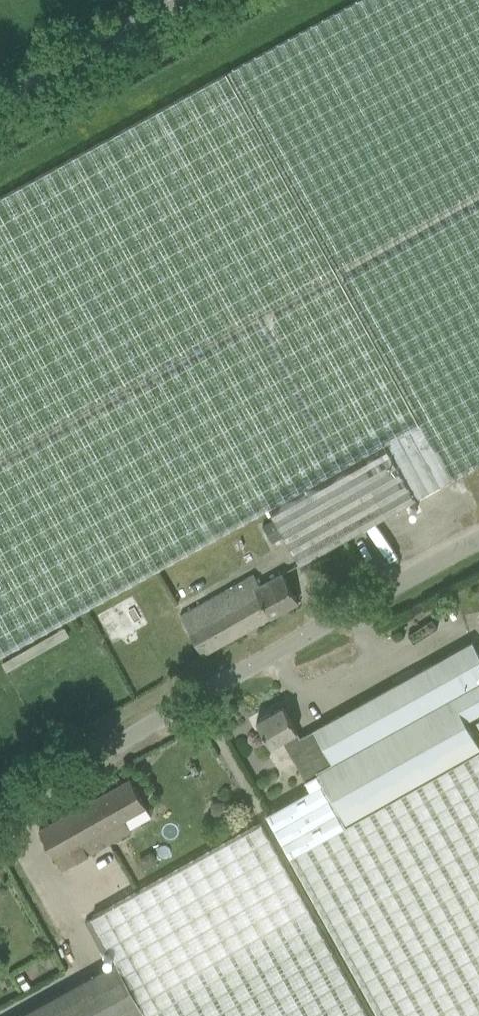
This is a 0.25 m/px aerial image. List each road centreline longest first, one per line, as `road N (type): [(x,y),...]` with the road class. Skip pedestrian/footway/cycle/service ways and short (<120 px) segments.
road 1 (unclassified): [(0,793),(309,619),(478,542)]
road 2 (tertiary): [(0,98),(172,0)]

